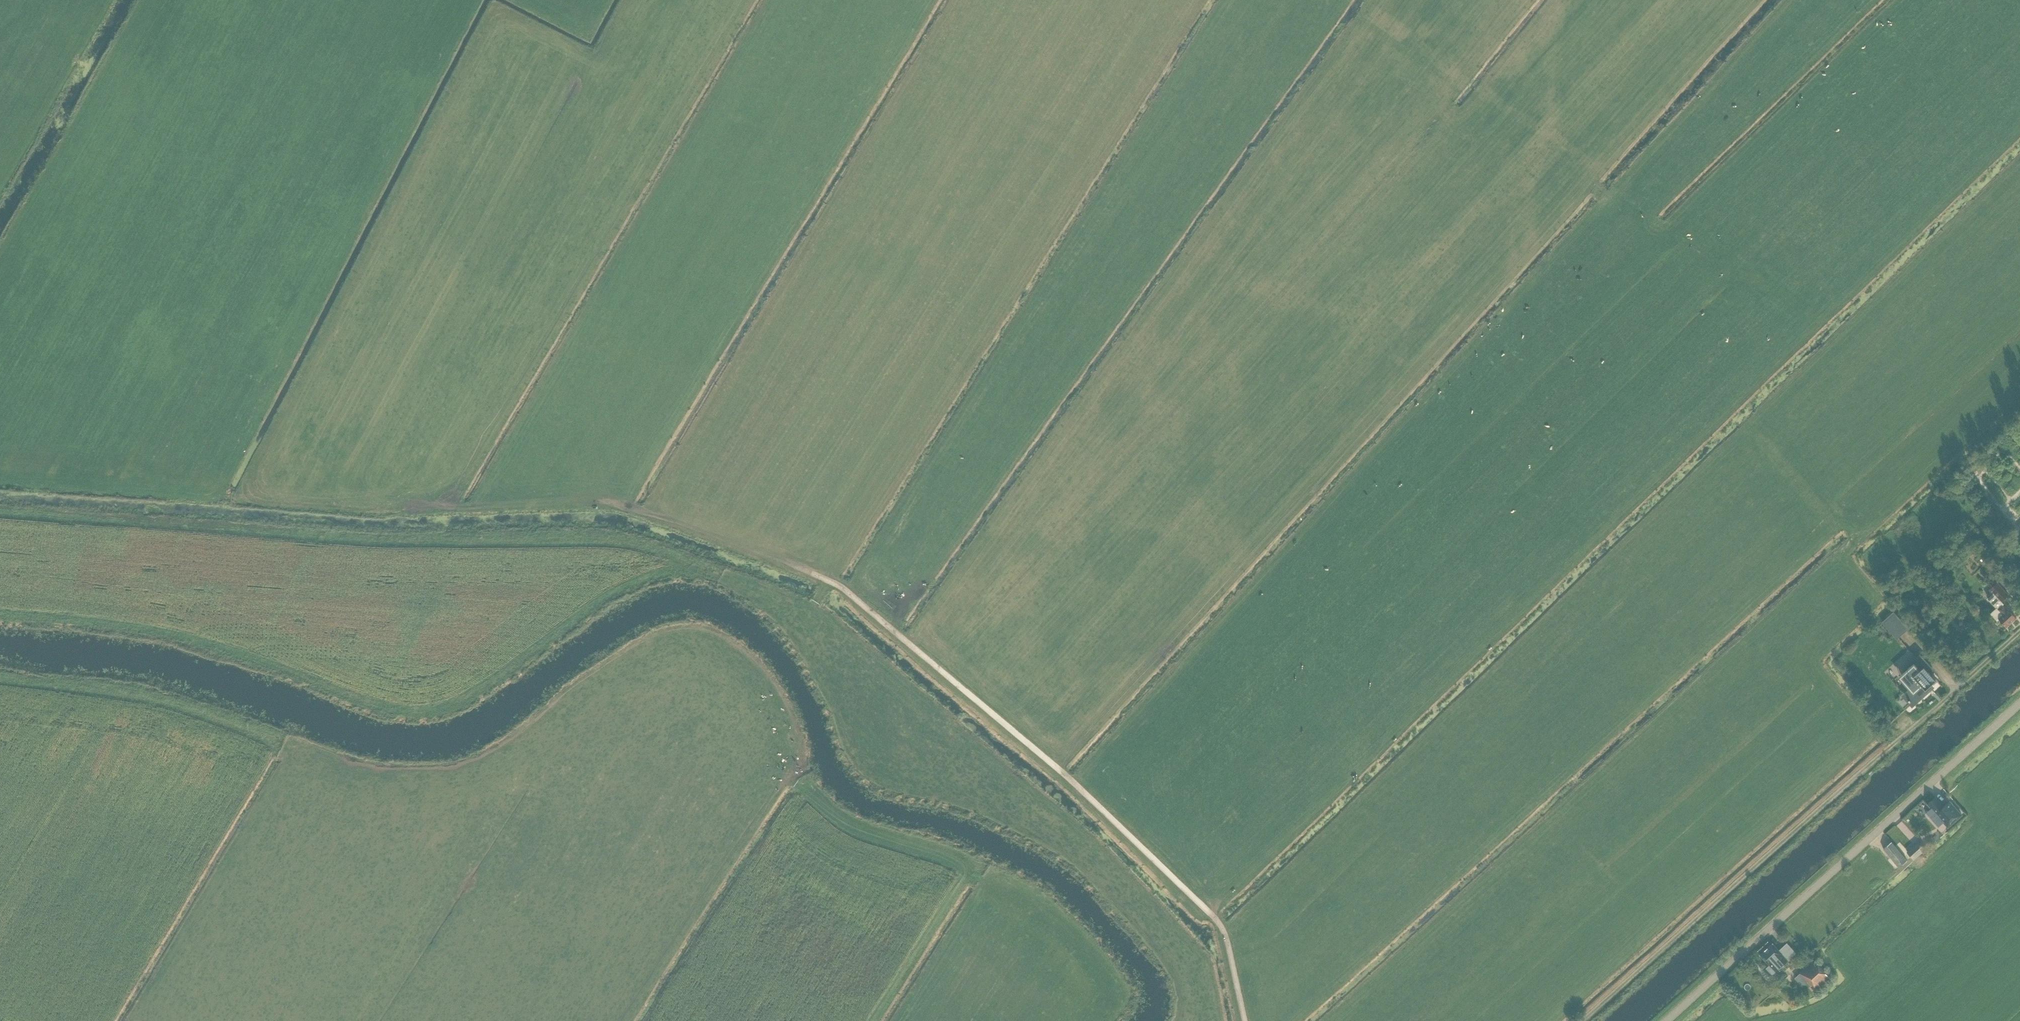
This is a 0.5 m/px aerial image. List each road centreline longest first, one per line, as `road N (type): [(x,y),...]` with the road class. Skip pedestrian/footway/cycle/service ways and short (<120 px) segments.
road 1 (unclassified): [(1581,1020),(2019,636)]
road 2 (unclassified): [(1666,1020),(2019,703)]

